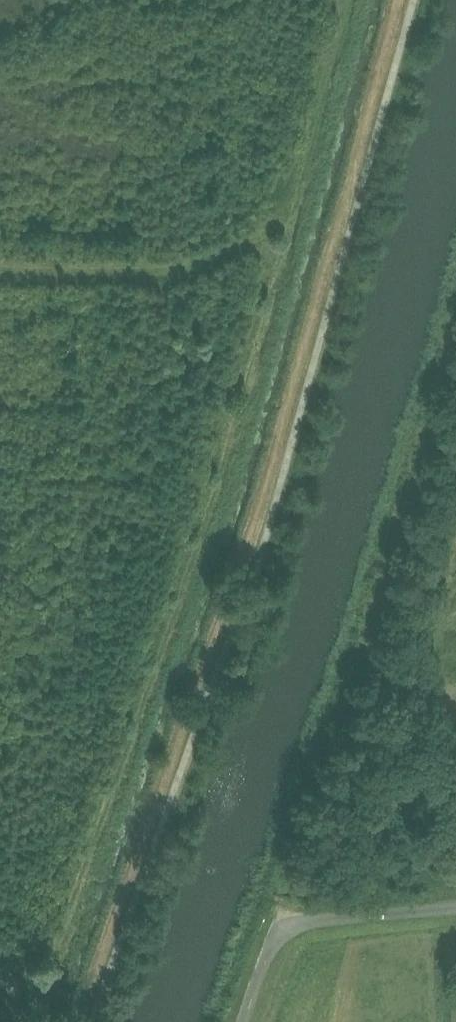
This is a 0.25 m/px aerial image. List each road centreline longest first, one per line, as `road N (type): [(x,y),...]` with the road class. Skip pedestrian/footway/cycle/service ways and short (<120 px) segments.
road 1 (track): [(26,1021),(210,511),(351,0)]
road 2 (track): [(297,204),(217,256),(172,268),(0,266)]
road 3 (unclassified): [(242,1021),(284,929),(455,907)]

